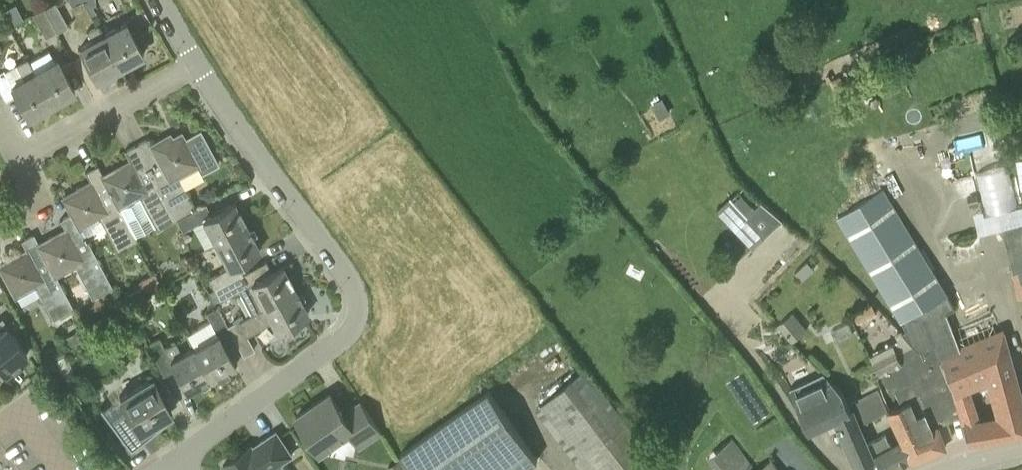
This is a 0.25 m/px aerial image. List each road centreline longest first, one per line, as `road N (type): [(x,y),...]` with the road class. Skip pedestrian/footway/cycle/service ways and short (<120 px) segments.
road 1 (residential): [(174,460),(337,341),(358,301),(198,63)]
road 2 (residential): [(27,153),(198,63)]

